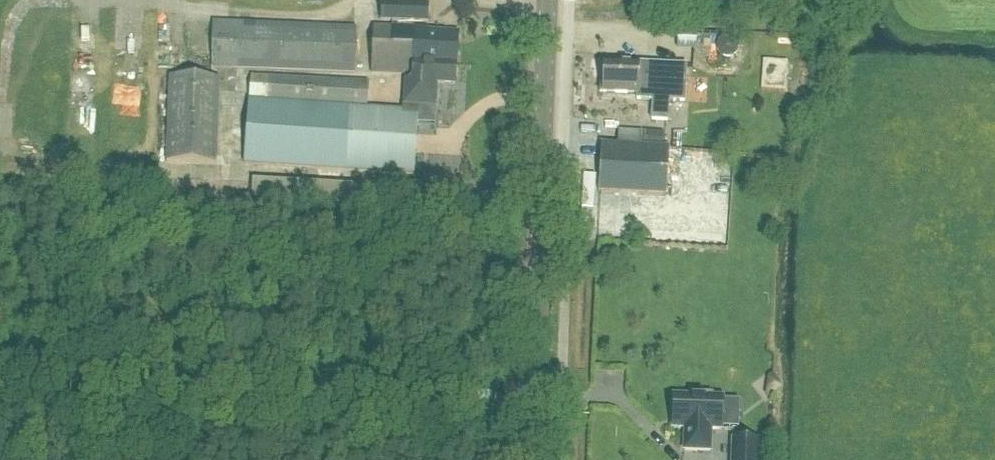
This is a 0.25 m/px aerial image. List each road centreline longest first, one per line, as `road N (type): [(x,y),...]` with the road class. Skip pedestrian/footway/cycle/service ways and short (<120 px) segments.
road 1 (track): [(534,407),(0,388)]
road 2 (secondary): [(532,459),(550,0)]

